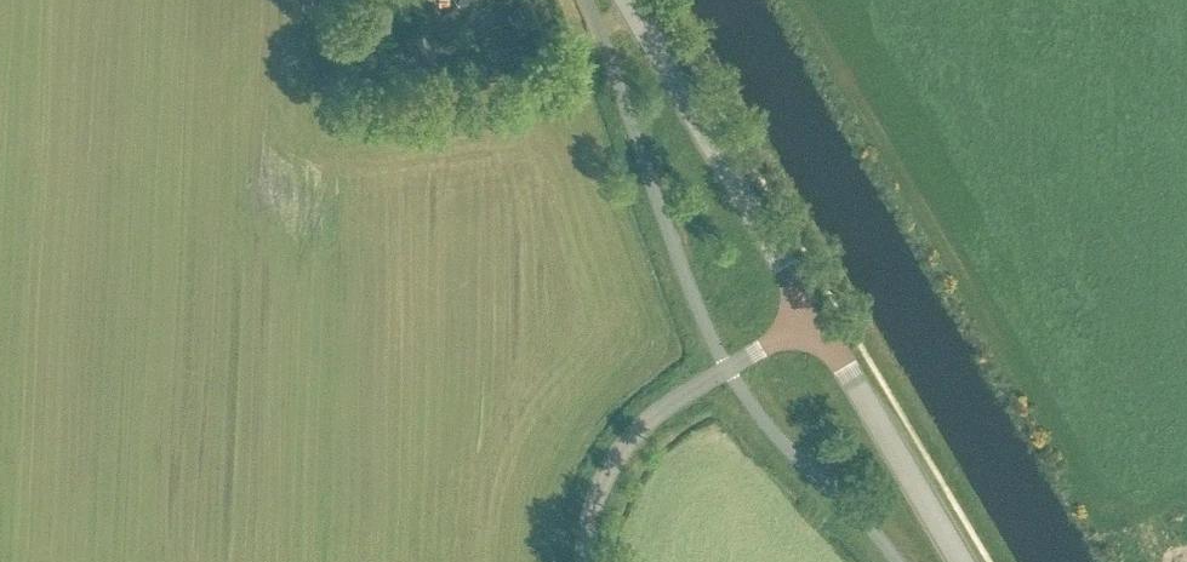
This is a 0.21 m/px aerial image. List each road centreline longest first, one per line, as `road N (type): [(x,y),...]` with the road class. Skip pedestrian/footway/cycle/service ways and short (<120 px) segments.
road 1 (tertiary): [(817,315),(629,0)]
road 2 (unclassified): [(587,561),(605,474),(642,422),(817,315)]
road 3 (tertiary): [(964,561),(817,315)]

